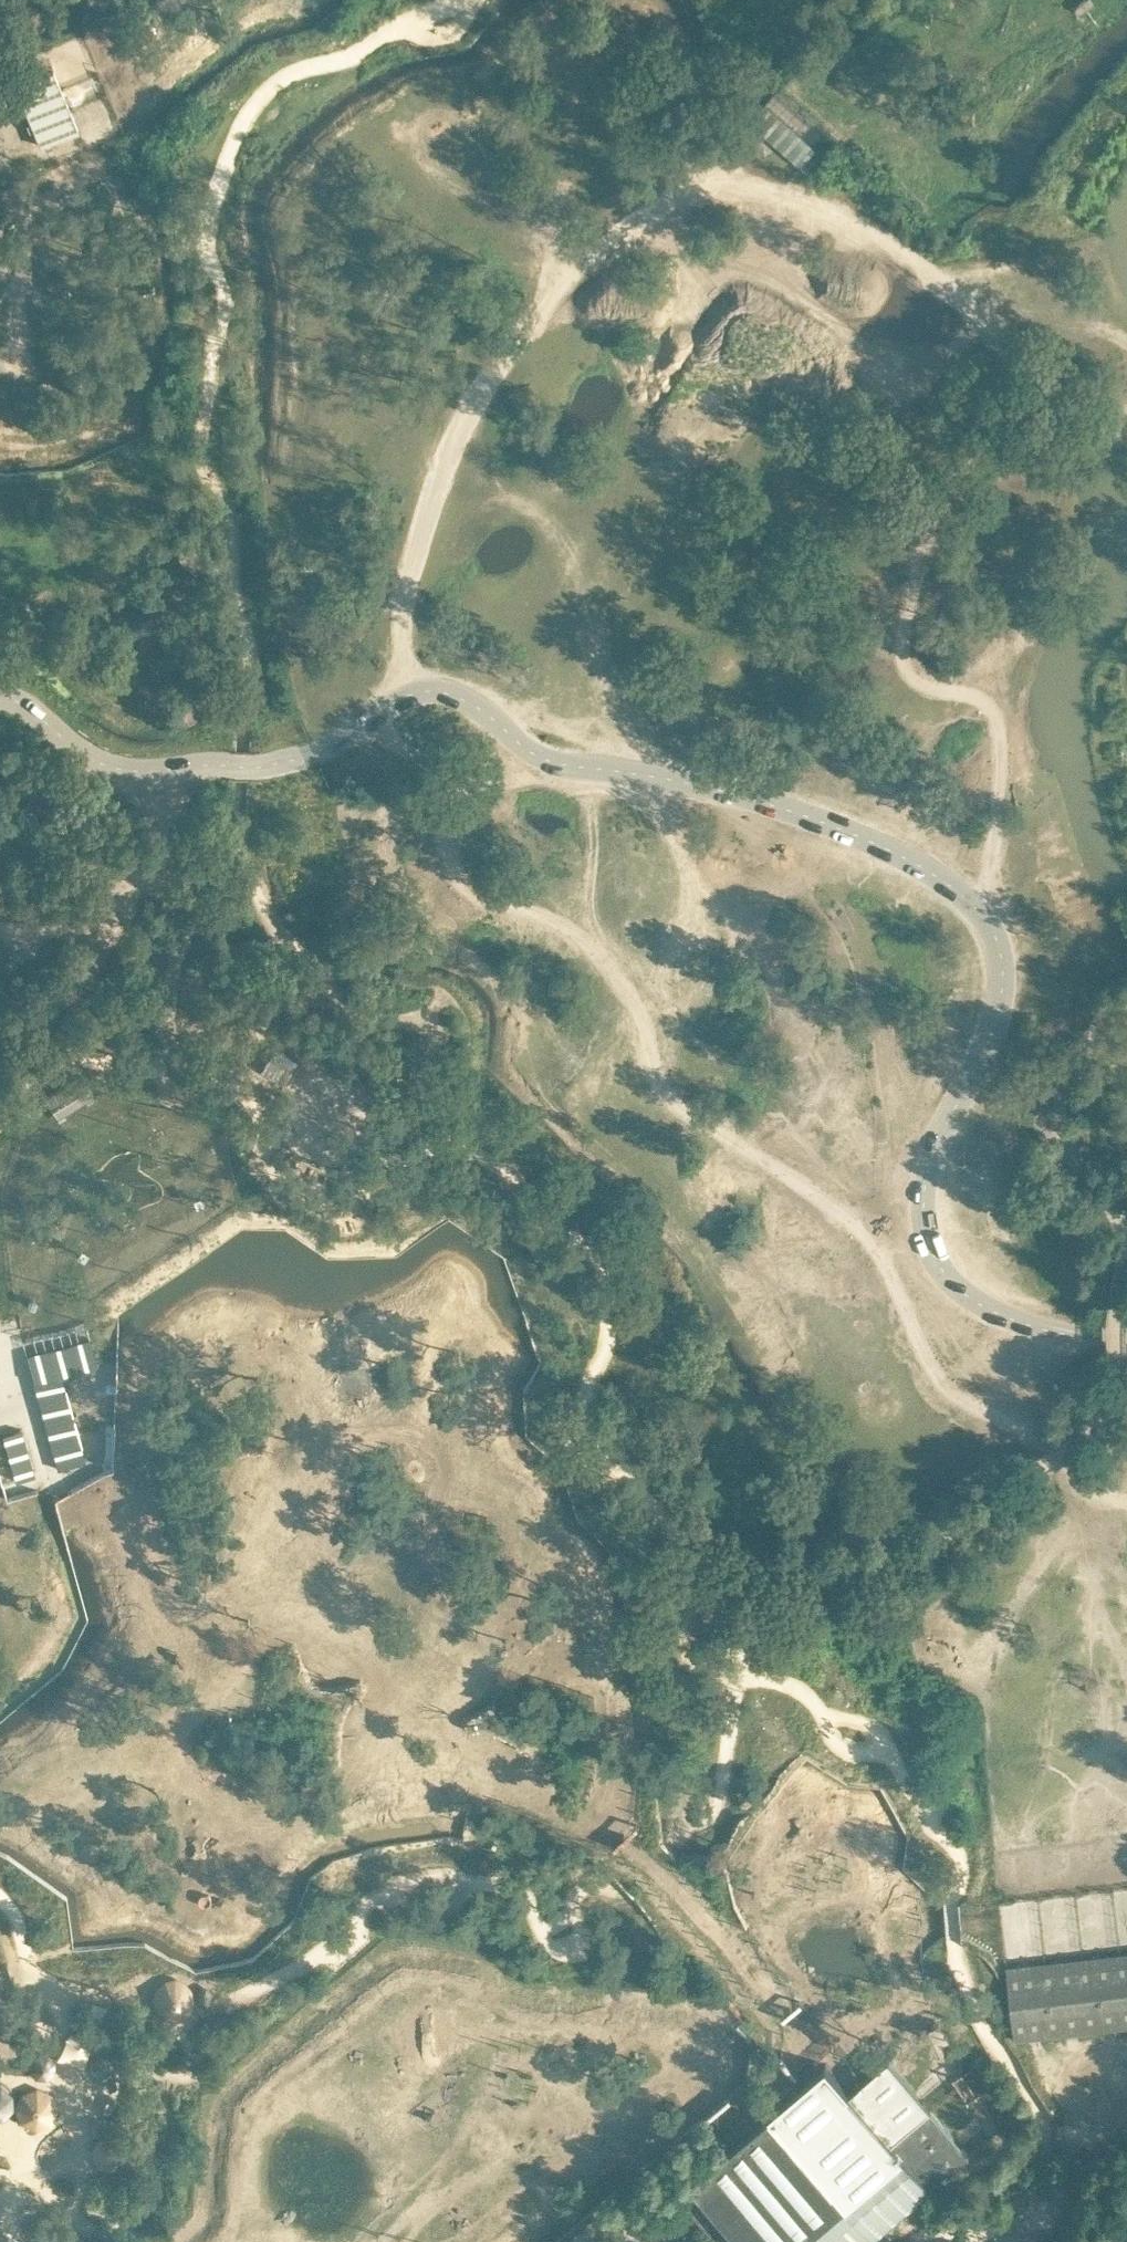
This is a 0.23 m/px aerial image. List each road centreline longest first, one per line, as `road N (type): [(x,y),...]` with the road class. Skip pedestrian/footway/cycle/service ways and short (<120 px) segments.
road 1 (track): [(373,713),(437,785),(446,873),(460,888),(561,922),(596,947),(646,1027),(670,1100),(849,1222),(888,1272),(949,1392),(1042,1436),(1086,1486),(1126,1502)]
road 2 (track): [(1126,422),(1062,401),(923,268),(844,217),(765,192),(693,187),(596,250),(495,365),(459,432),(413,561),(399,618),(402,665),(414,690)]
road 3 (track): [(985,918),(1001,766),(997,718),(979,698),(910,676),(903,633),(931,518),(947,487),(1038,379)]
road 4 (track): [(167,766),(162,849),(124,891),(68,920),(0,933)]
road 5 (track): [(162,849),(183,965),(164,1067)]
road 6 (track): [(89,909),(91,950),(77,989),(0,1035)]

